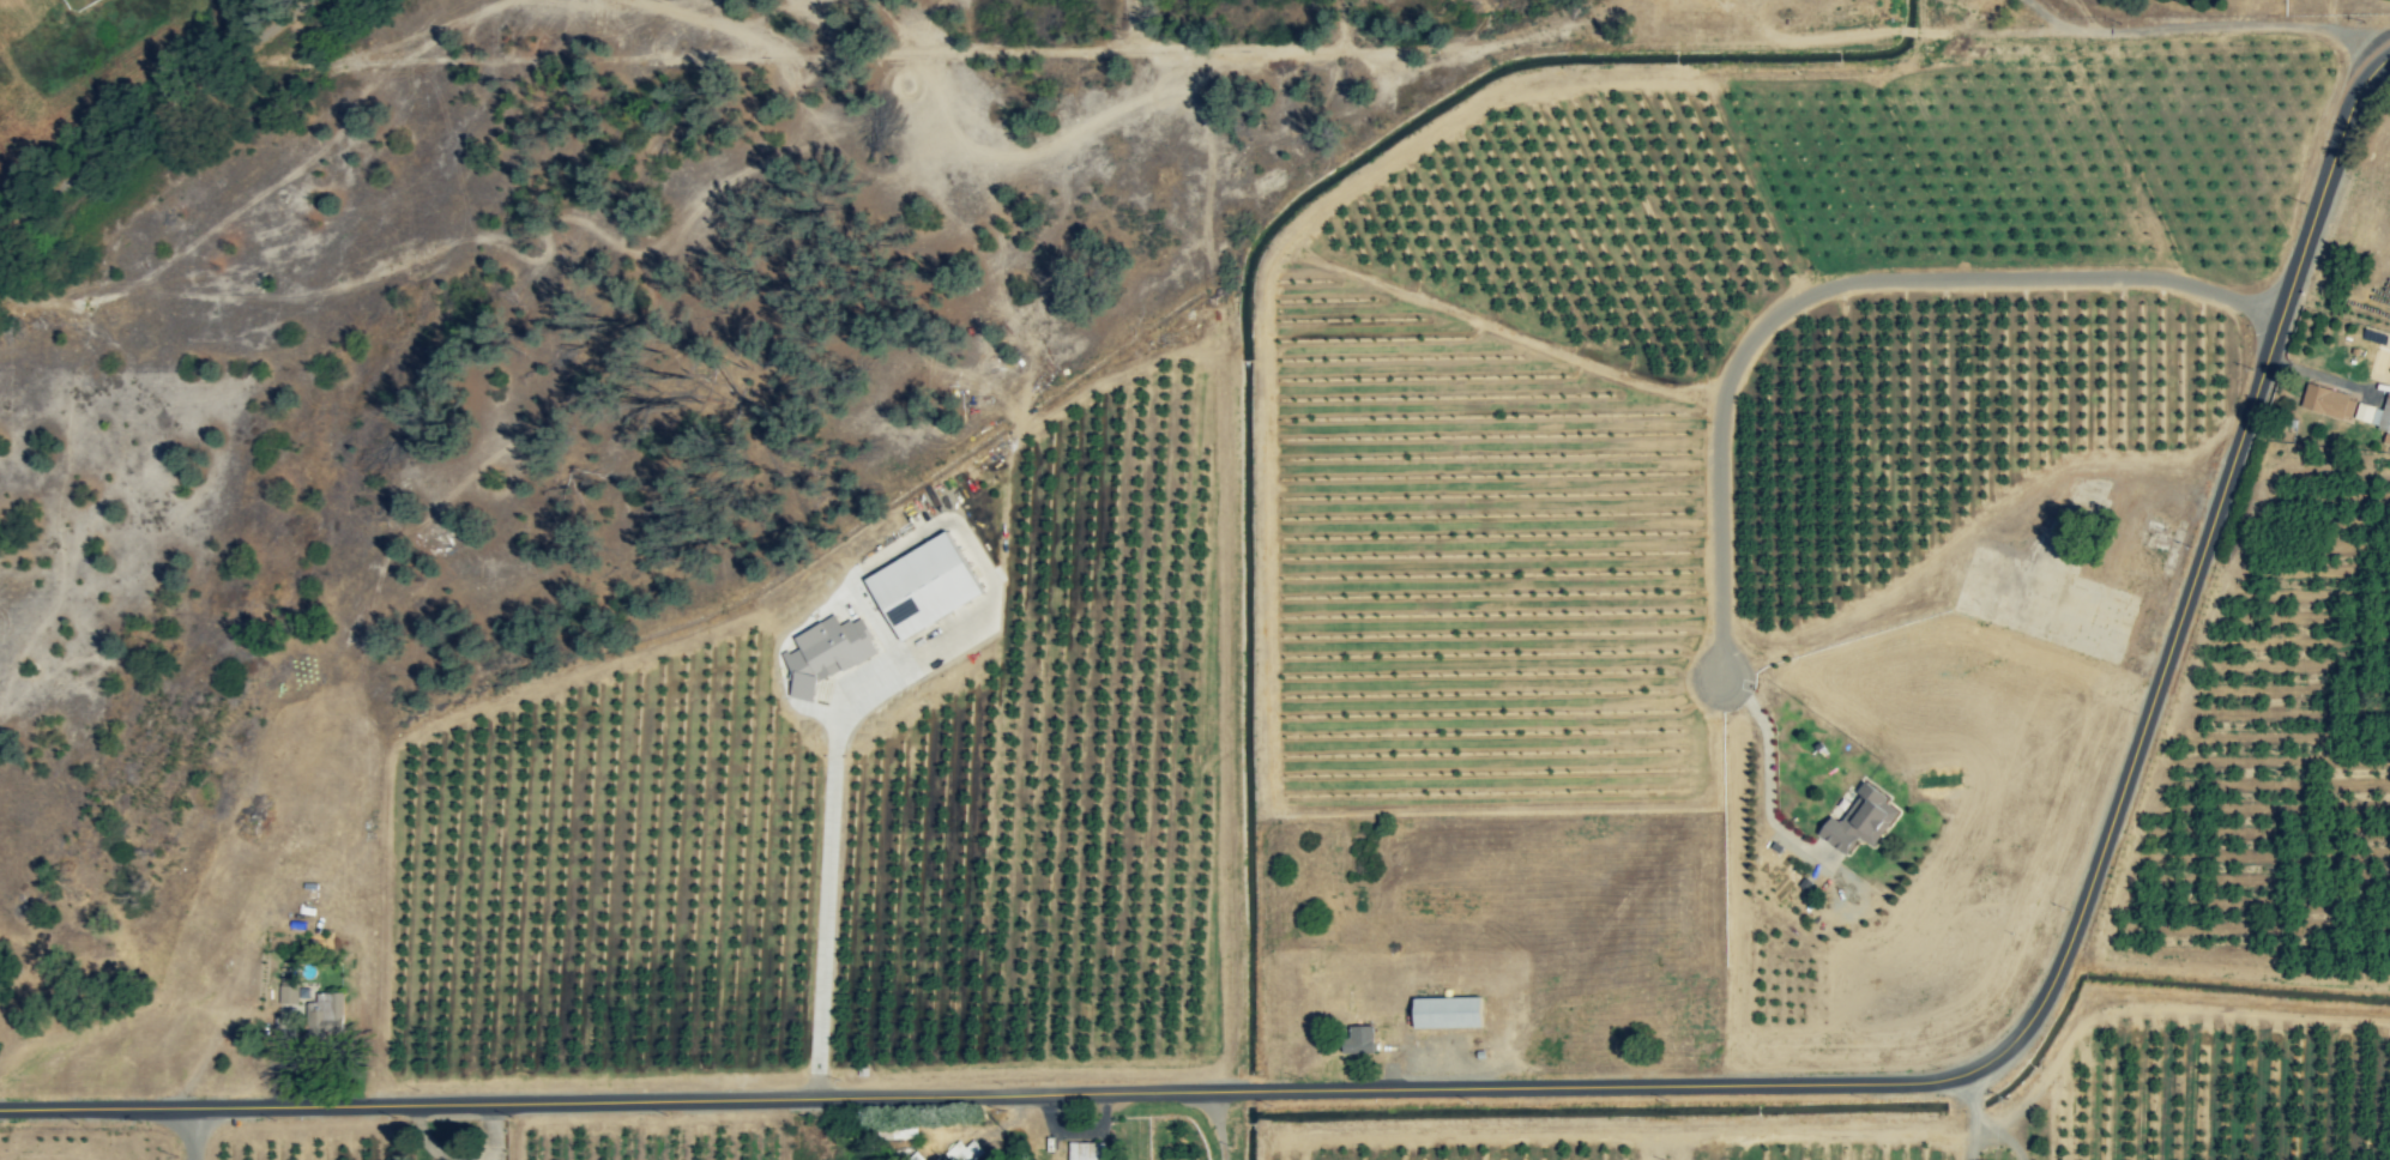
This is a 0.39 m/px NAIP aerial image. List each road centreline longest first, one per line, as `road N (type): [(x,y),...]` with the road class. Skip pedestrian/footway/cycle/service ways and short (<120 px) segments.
road 1 (residential): [(0,1111),(1839,1092),(1941,1085),(1991,1070),(2024,1039),(2058,975),(2340,110),(2389,53)]
road 2 (residential): [(2275,309),(2119,277),(1857,282),(1785,304),(1749,343),(1726,392),(1724,671)]

